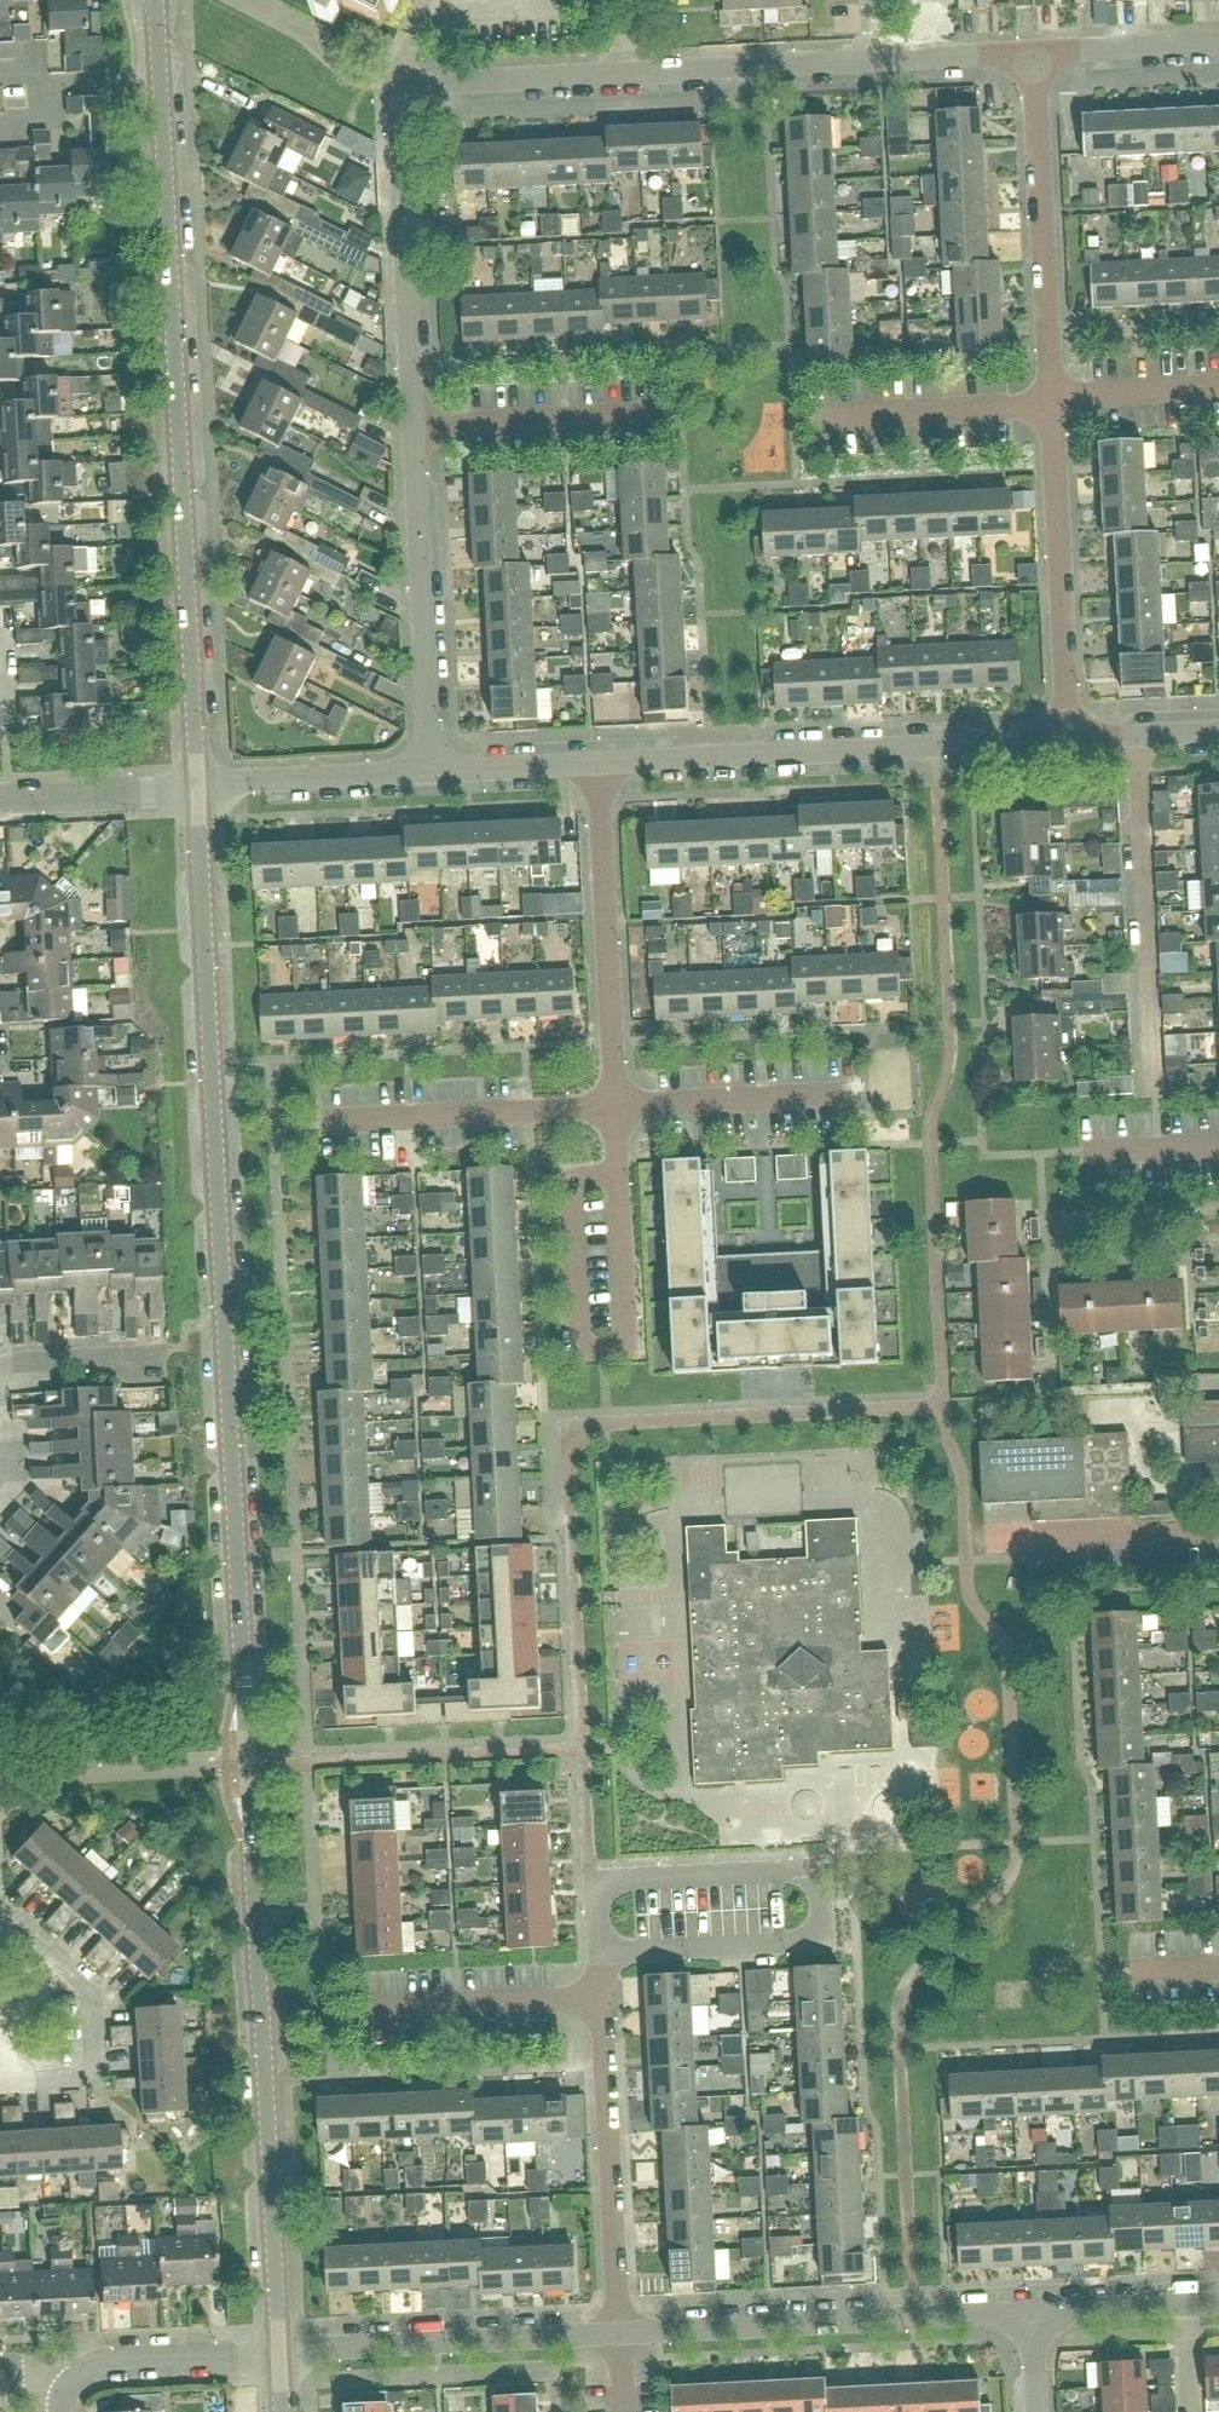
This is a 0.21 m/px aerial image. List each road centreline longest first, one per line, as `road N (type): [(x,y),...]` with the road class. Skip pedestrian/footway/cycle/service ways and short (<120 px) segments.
road 1 (tertiary): [(279,2355),(197,788)]
road 2 (tertiary): [(197,788),(156,0)]
road 3 (residential): [(414,430),(395,85),(621,74)]
road 4 (residential): [(598,1942),(598,1894),(616,1882),(801,1873),(818,1883),(821,1923),(805,1944),(616,1954)]
road 5 (residential): [(598,765),(1069,740)]
road 6 (residential): [(617,2335),(1033,2315)]
road 7 (residential): [(1053,406),(1032,52)]
road 8 (residential): [(1153,1091),(1137,737)]
road 9 (residential): [(616,1108),(598,765)]
road 10 (residential): [(430,773),(414,430)]
road 11 (residential): [(279,2355),(617,2335)]
road 12 (residential): [(617,2335),(600,1999)]
road 13 (residential): [(1069,740),(1053,406)]
road 14 (residential): [(11,2062),(35,2083),(97,2077),(93,1989),(0,1920)]
road 15 (residential): [(321,1122),(616,1108)]
road 16 (residential): [(621,74),(874,61)]
road 17 (residential): [(414,430),(660,419)]
road 18 (residential): [(616,1108),(851,1096)]
road 19 (residential): [(197,788),(430,773)]
road 20 (residential): [(821,420),(1053,406)]
road 21 (unclassified): [(64,2389),(103,2364),(279,2355)]
road 22 (residential): [(380,2008),(600,1999)]
road 23 (residential): [(0,800),(197,788)]
road 24 (residential): [(1032,52),(1218,43)]
road 25 (residential): [(1043,1540),(1218,1533)]
road 26 (residential): [(430,773),(598,765)]
road 27 (residential): [(1053,406),(1078,398),(1218,392)]
road 28 (residential): [(161,1360),(12,1367),(0,1374)]
road 29 (residential): [(874,61),(1032,52)]
road 30 (residential): [(1033,2315),(1188,2307)]
road 31 (residential): [(1084,1156),(1218,1149)]

